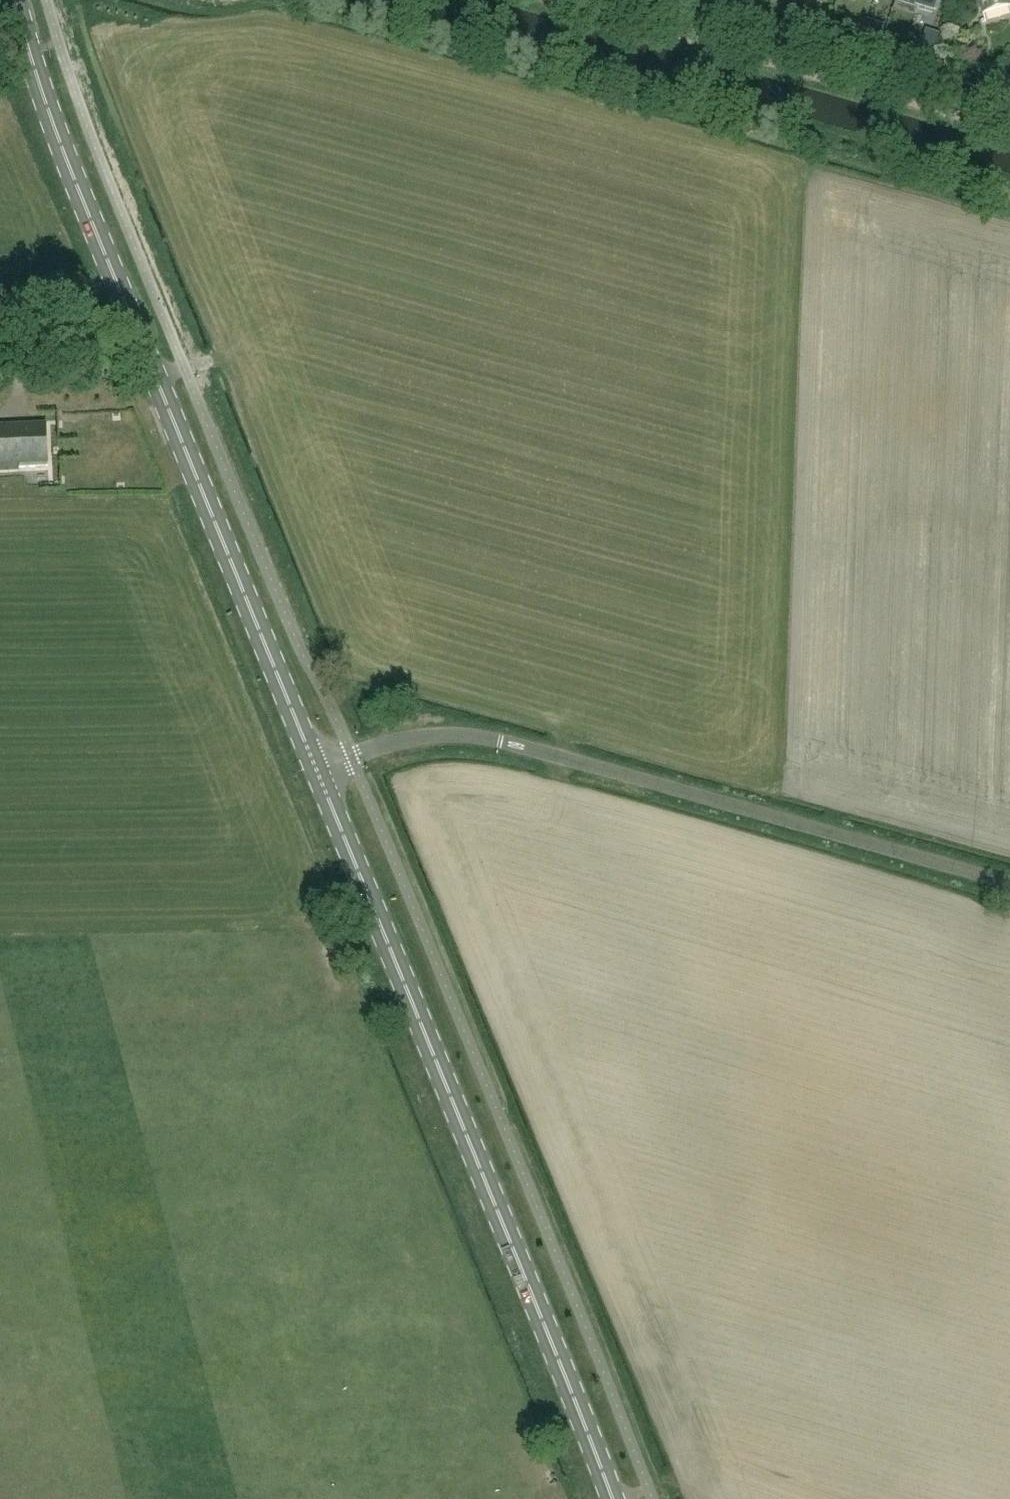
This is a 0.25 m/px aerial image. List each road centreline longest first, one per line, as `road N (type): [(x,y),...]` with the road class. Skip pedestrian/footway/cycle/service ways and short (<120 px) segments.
road 1 (secondary): [(316,769),(53,126),(15,0)]
road 2 (secondary): [(616,1498),(316,769)]
road 3 (unclassified): [(1009,887),(502,743),(437,735),(316,769)]

